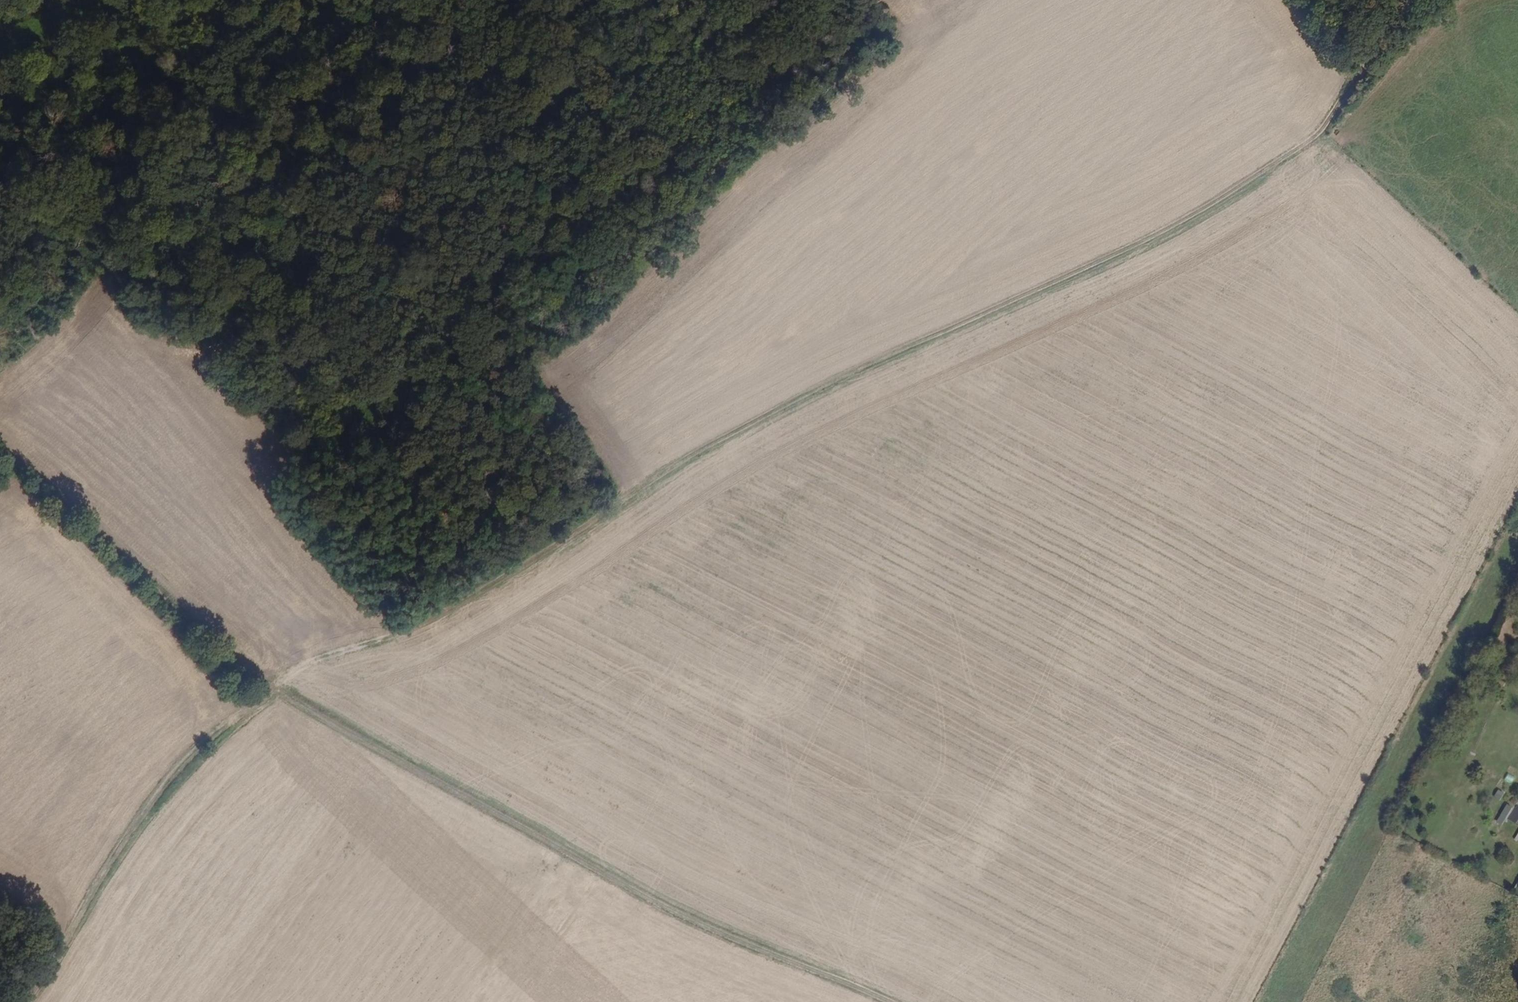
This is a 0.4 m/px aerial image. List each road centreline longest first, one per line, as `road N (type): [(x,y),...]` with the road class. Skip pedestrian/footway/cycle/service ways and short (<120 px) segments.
road 1 (track): [(273,687),(314,660),(431,619),(779,410),(1200,212),(1319,132),(1353,78),(1418,0)]
road 2 (track): [(0,456),(273,687),(684,916),(890,1001)]
road 3 (track): [(273,687),(201,742),(159,789),(24,1001)]
road 4 (track): [(373,0),(166,86),(0,135)]

